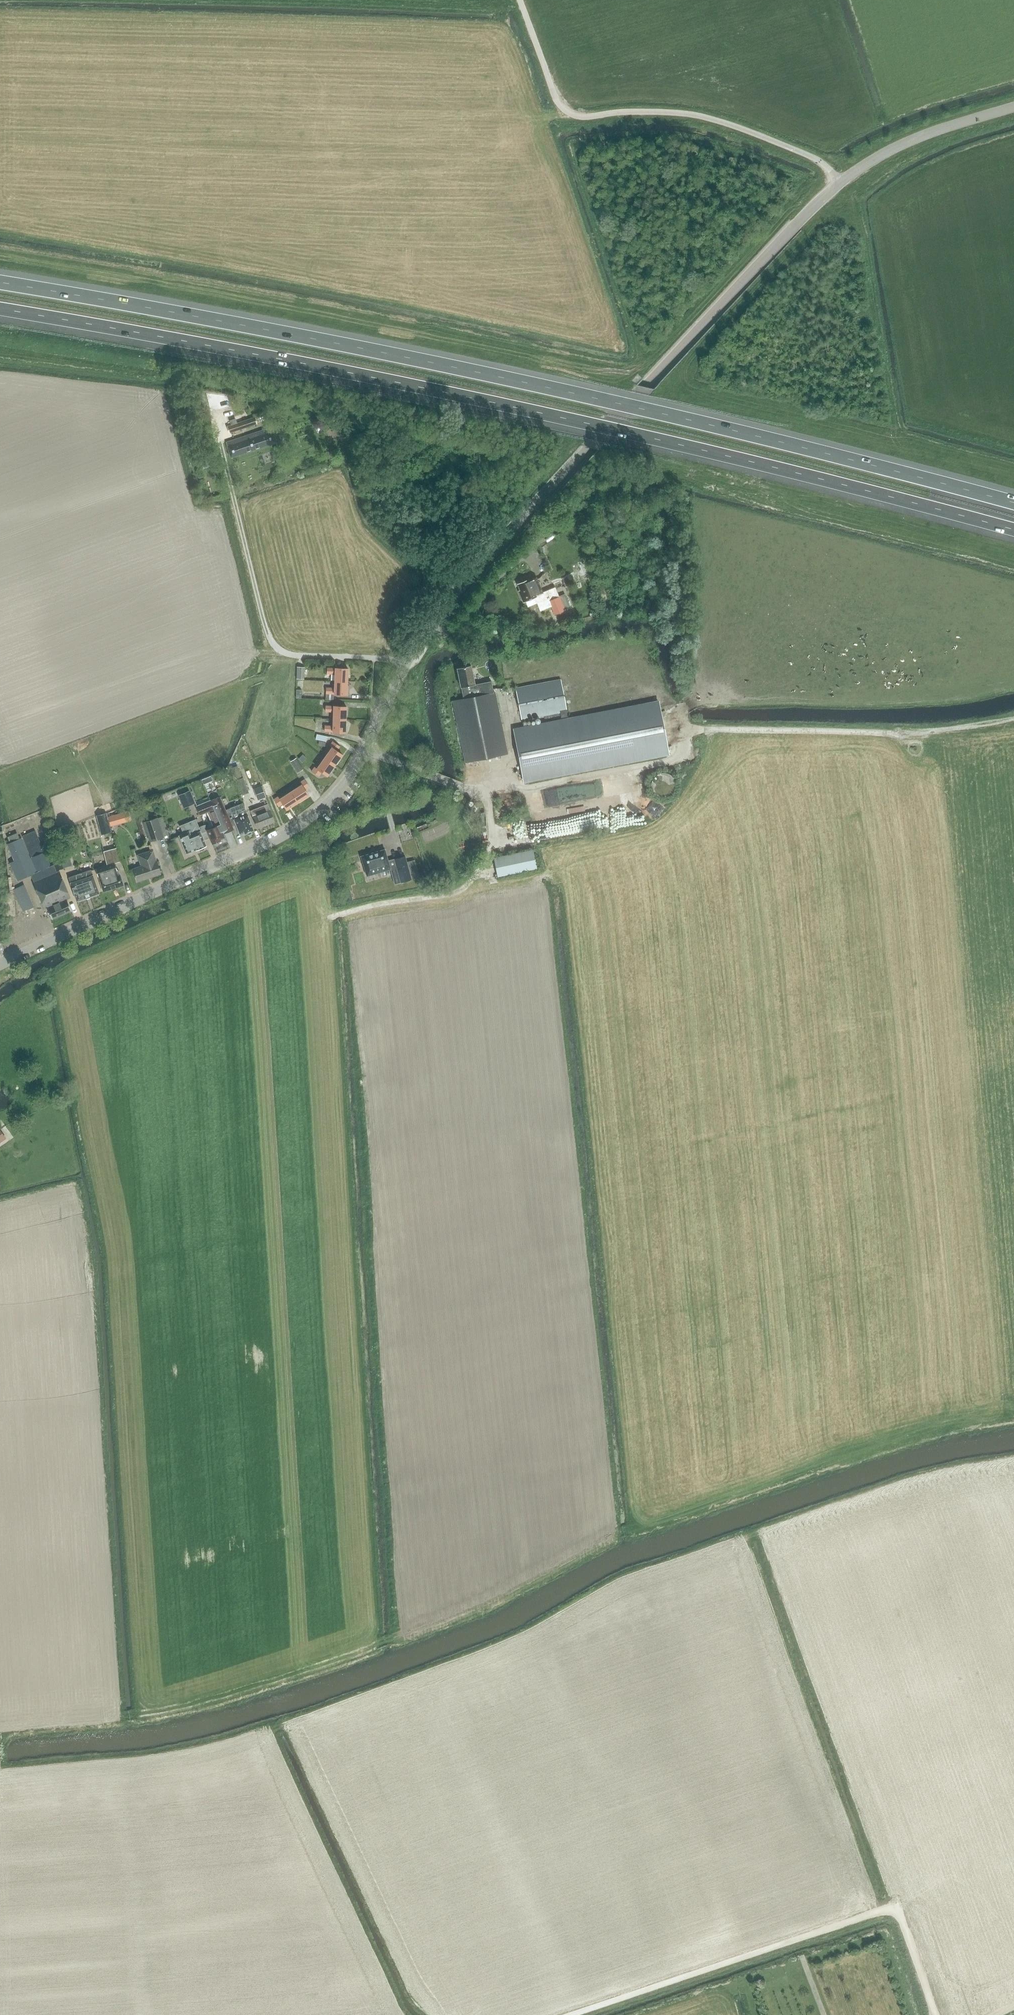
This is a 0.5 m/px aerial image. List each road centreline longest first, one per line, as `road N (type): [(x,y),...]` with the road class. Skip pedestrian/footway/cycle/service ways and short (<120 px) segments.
road 1 (motorway): [(1013,503),(580,394),(0,282)]
road 2 (motorway): [(0,309),(564,417),(1013,529)]
road 3 (tertiary): [(405,664),(454,594),(840,182)]
road 4 (tertiary): [(0,965),(306,819),(356,765),(405,664)]
road 5 (track): [(571,2014),(890,1910),(902,1919),(936,2014)]
road 6 (track): [(899,734),(703,729),(672,735),(673,760),(480,793)]
road 7 (unclassified): [(840,182),(821,161),(714,119),(568,113),(519,0)]
road 8 (track): [(480,793),(491,845),(471,882),(454,894),(329,917)]
road 9 (tertiary): [(840,182),(910,142),(1013,107)]
road 10 (residential): [(405,664),(292,654),(268,634)]

